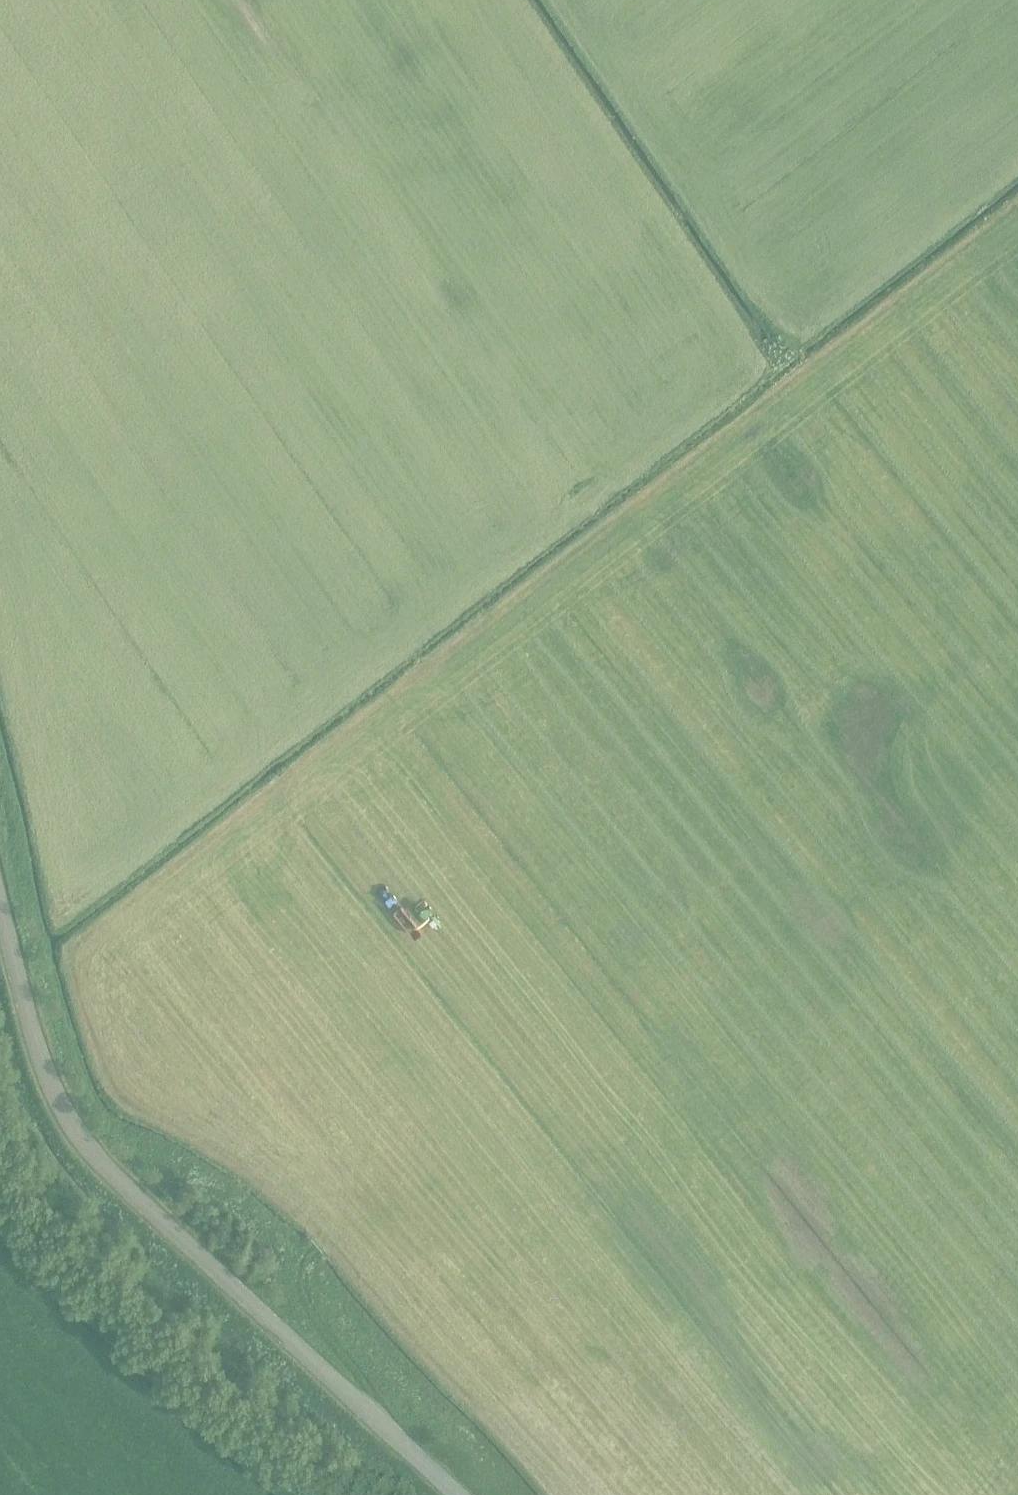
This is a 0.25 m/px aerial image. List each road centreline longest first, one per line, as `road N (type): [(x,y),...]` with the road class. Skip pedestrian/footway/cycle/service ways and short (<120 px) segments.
road 1 (unclassified): [(457,1494),(133,1190),(72,1118),(29,1026),(0,909)]
road 2 (track): [(314,1249),(302,1275),(303,1298),(443,1482)]

